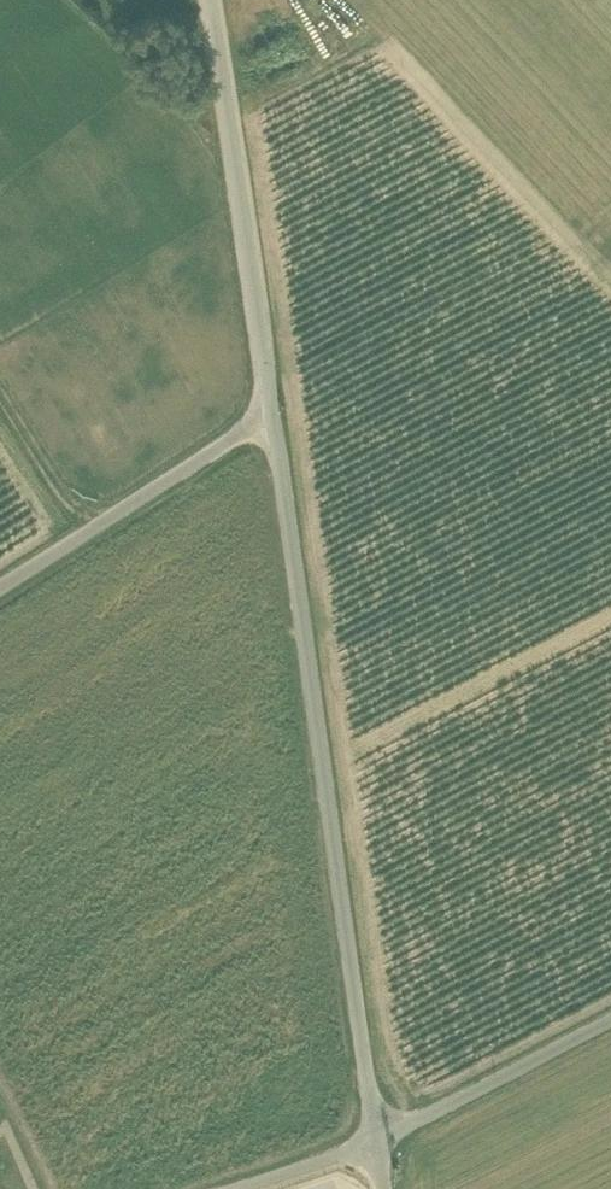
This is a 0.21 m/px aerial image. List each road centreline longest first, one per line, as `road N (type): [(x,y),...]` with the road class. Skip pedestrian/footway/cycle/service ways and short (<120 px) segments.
road 1 (unclassified): [(378,1139),(211,0)]
road 2 (track): [(271,407),(0,583)]
road 3 (track): [(378,1139),(610,1018)]
road 4 (unclassified): [(230,1188),(378,1139)]

